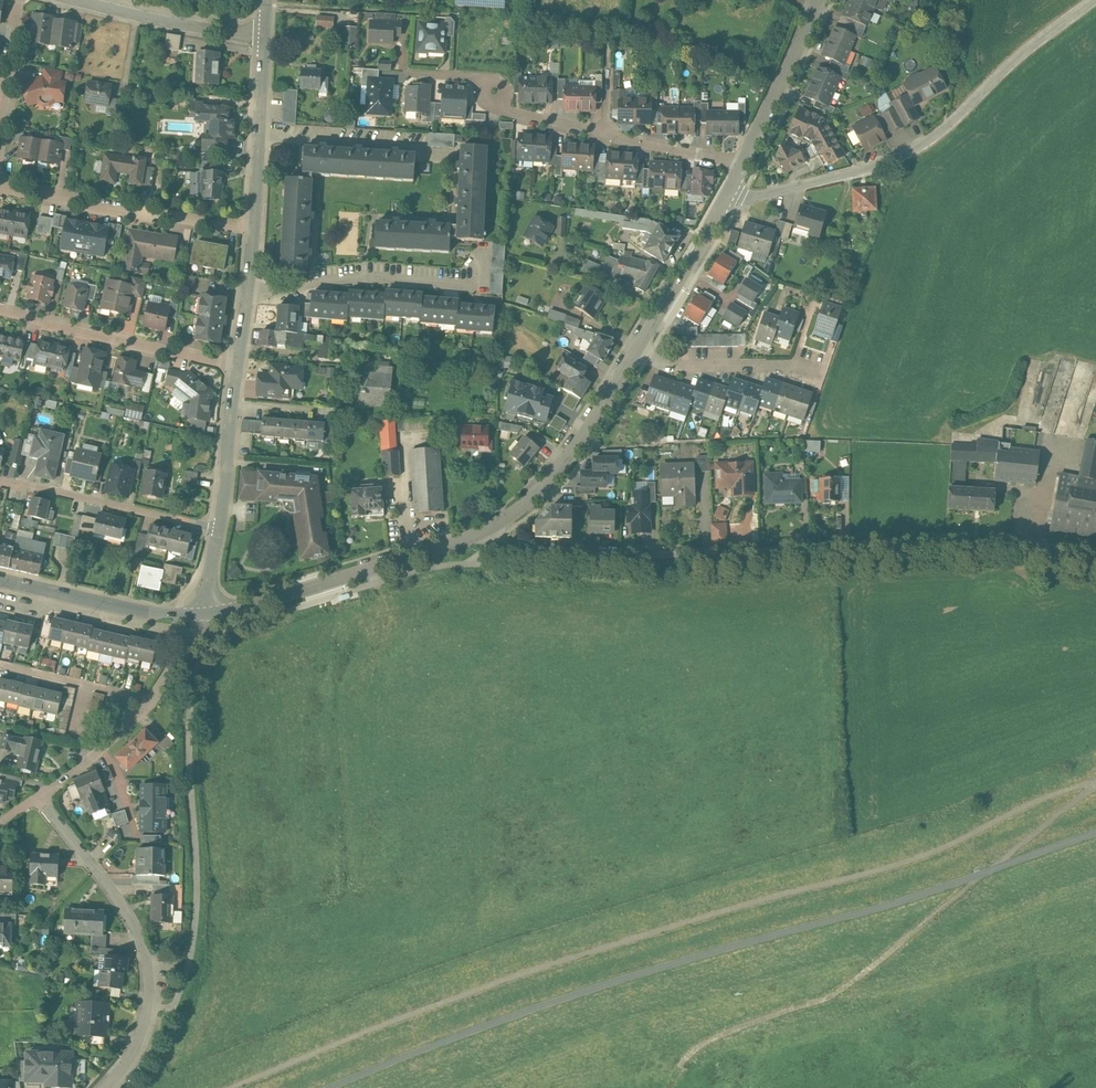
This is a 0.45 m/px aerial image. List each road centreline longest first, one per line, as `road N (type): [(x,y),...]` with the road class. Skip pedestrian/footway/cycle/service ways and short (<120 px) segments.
road 1 (track): [(231,1087),(528,971),(894,865),(1095,779)]
road 2 (residential): [(466,539),(510,554),(562,558),(999,543),(1095,552)]
road 3 (track): [(673,1087),(711,1038),(847,986),(1095,782)]
road 4 (residential): [(1094,0),(910,153),(728,196)]
road 5 (residential): [(37,798),(140,931),(148,954),(147,1022),(106,1087)]
road 6 (residential): [(466,539),(202,615)]
road 7 (residential): [(6,185),(256,234)]
road 8 (residential): [(635,356),(543,488),(510,517),(466,539)]
road 9 (residential): [(251,291),(302,281),(467,287),(483,266)]
road 10 (residential): [(0,318),(235,370)]
road 11 (residential): [(449,187),(448,149),(259,136)]
road 12 (residential): [(0,480),(217,526)]
road 13 (residential): [(411,72),(473,78),(505,113),(606,134)]
road 14 (residential): [(264,37),(78,0)]
road 15 (residential): [(728,196),(635,356)]
road 16 (residential): [(635,356),(812,367)]
road 17 (residential): [(819,0),(747,162)]
road 18 (residential): [(217,526),(235,370)]
road 19 (residential): [(143,707),(127,696),(0,665)]
road 20 (residential): [(17,0),(0,149)]
road 21 (residential): [(606,134),(747,162)]
road 22 (residential): [(202,615),(61,594)]
road 23 (residential): [(143,707),(37,798)]

